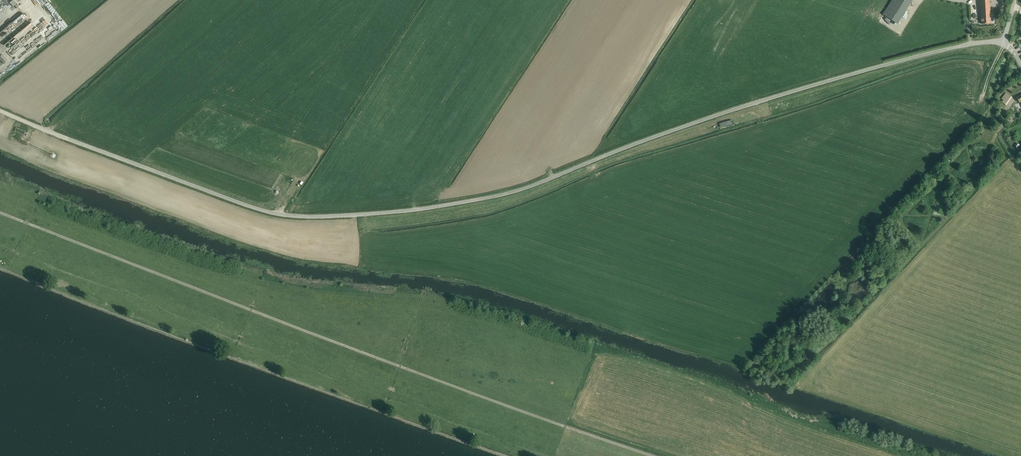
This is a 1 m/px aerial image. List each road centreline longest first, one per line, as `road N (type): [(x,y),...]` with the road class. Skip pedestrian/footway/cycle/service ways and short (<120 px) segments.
road 1 (tertiary): [(1004,41),(926,54),(745,106),(520,190),(383,213),(298,217),(252,208),(0,110)]

